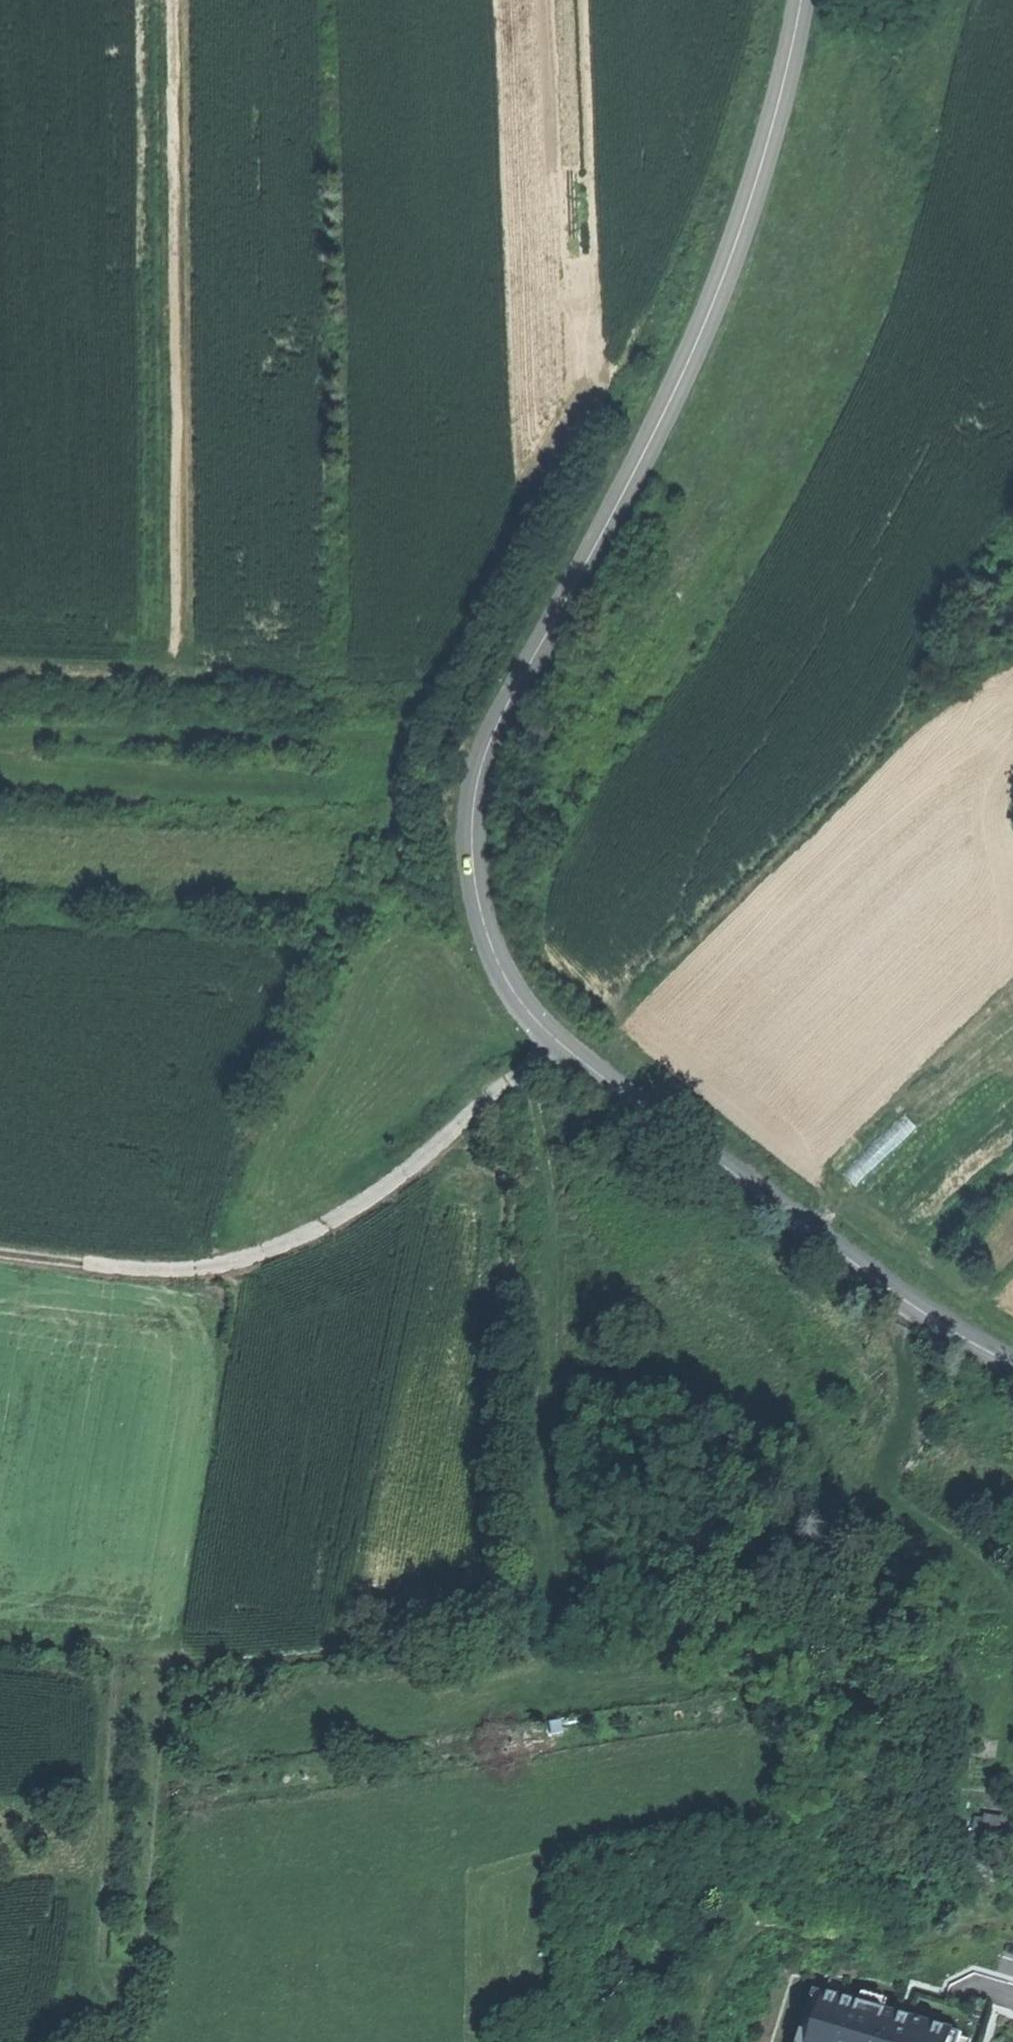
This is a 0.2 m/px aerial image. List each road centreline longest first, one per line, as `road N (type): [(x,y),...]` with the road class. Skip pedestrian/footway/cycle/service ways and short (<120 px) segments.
road 1 (tertiary): [(1012,1364),(914,1307),(560,1043),(531,1016),(495,956),(473,871),(474,797),(489,741),(700,334),(749,204),(801,0)]
road 2 (track): [(560,1043),(378,1195),(278,1246),(192,1269),(151,1271),(0,1254)]

